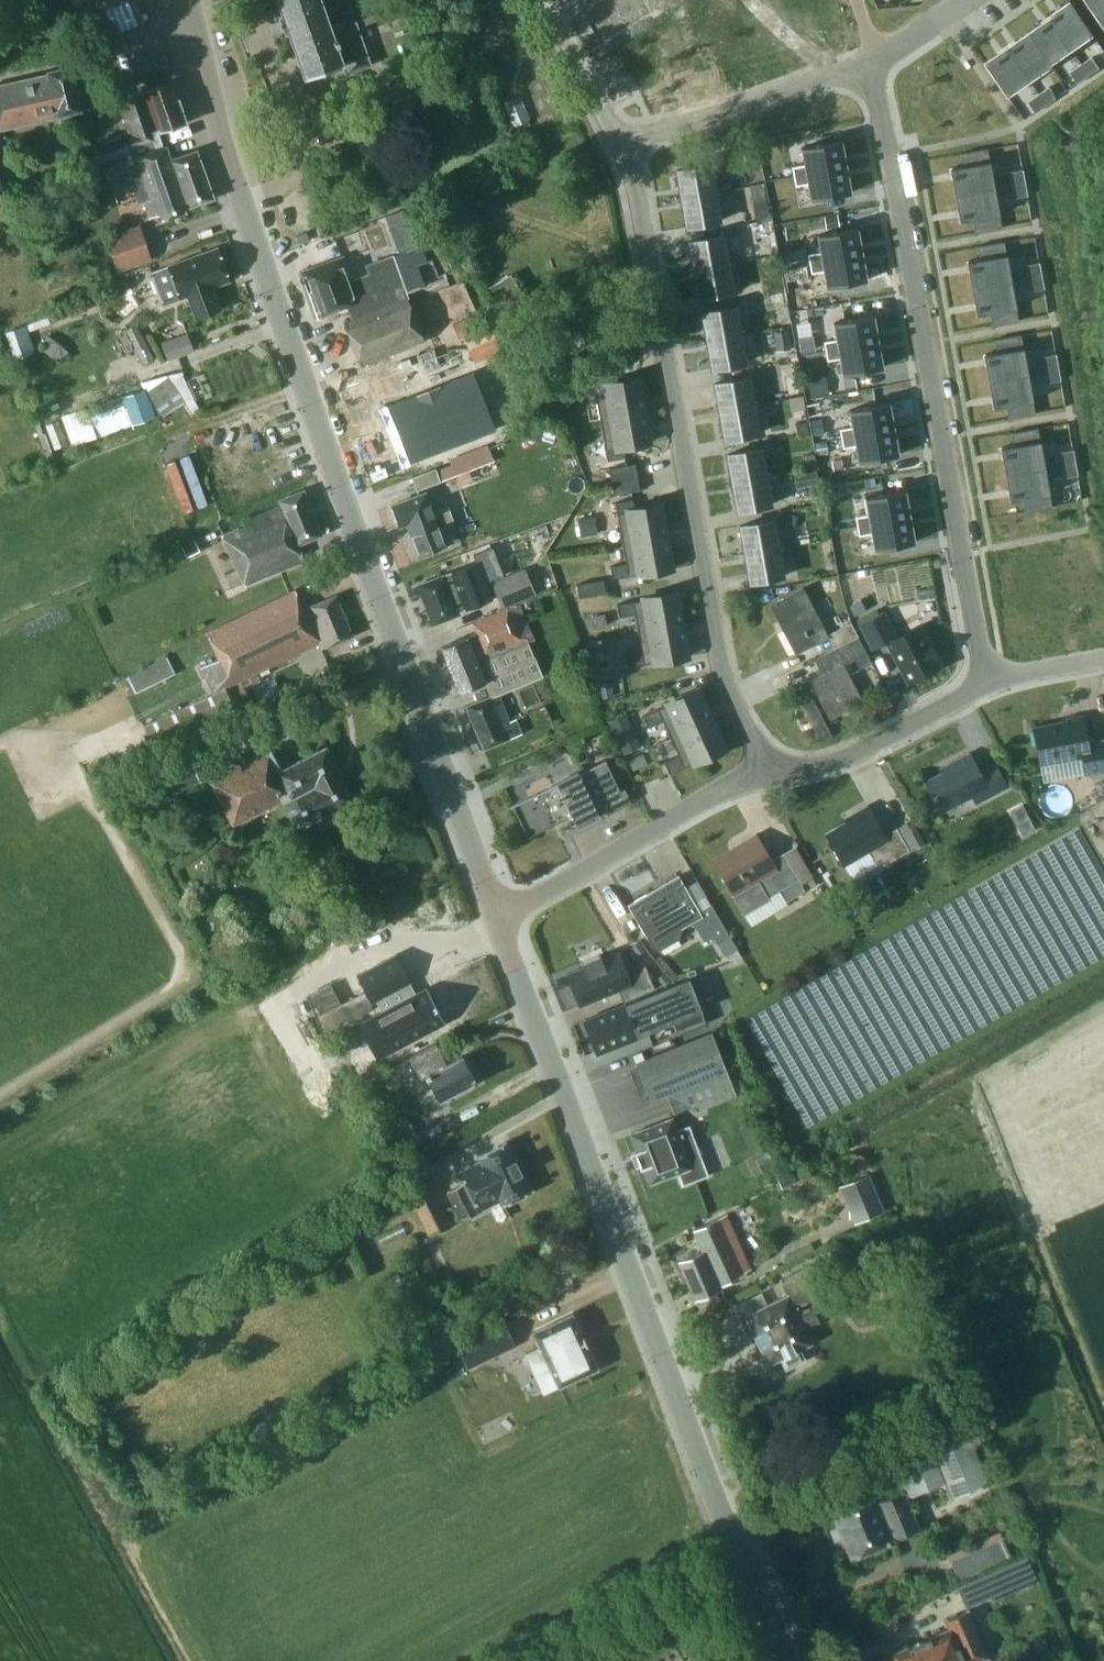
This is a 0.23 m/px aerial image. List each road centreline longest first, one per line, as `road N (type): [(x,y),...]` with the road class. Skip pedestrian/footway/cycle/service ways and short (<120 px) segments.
road 1 (tertiary): [(498,918),(224,150),(197,30)]
road 2 (tertiary): [(778,1660),(498,918)]
road 3 (residential): [(775,777),(723,674),(627,141)]
road 4 (residential): [(984,678),(871,62)]
road 5 (residential): [(498,918),(705,801),(775,777)]
road 6 (residential): [(627,141),(871,62)]
road 7 (residential): [(775,777),(860,754),(964,703),(984,678)]
road 8 (residential): [(0,74),(197,30)]
road 9 (residential): [(627,141),(549,0)]
road 10 (residential): [(984,678),(1103,666)]

